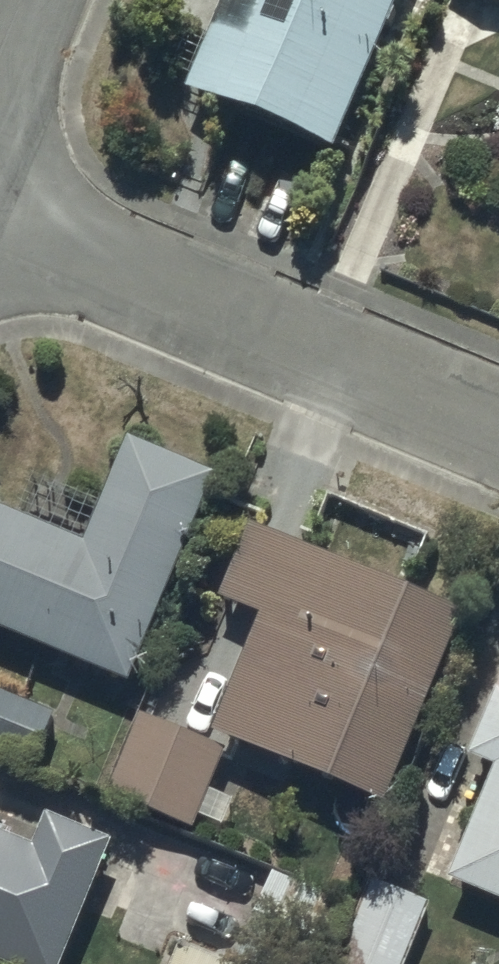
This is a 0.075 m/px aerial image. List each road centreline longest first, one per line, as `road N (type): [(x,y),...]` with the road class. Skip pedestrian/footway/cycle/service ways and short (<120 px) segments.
road 1 (residential): [(0,249),(498,439)]

